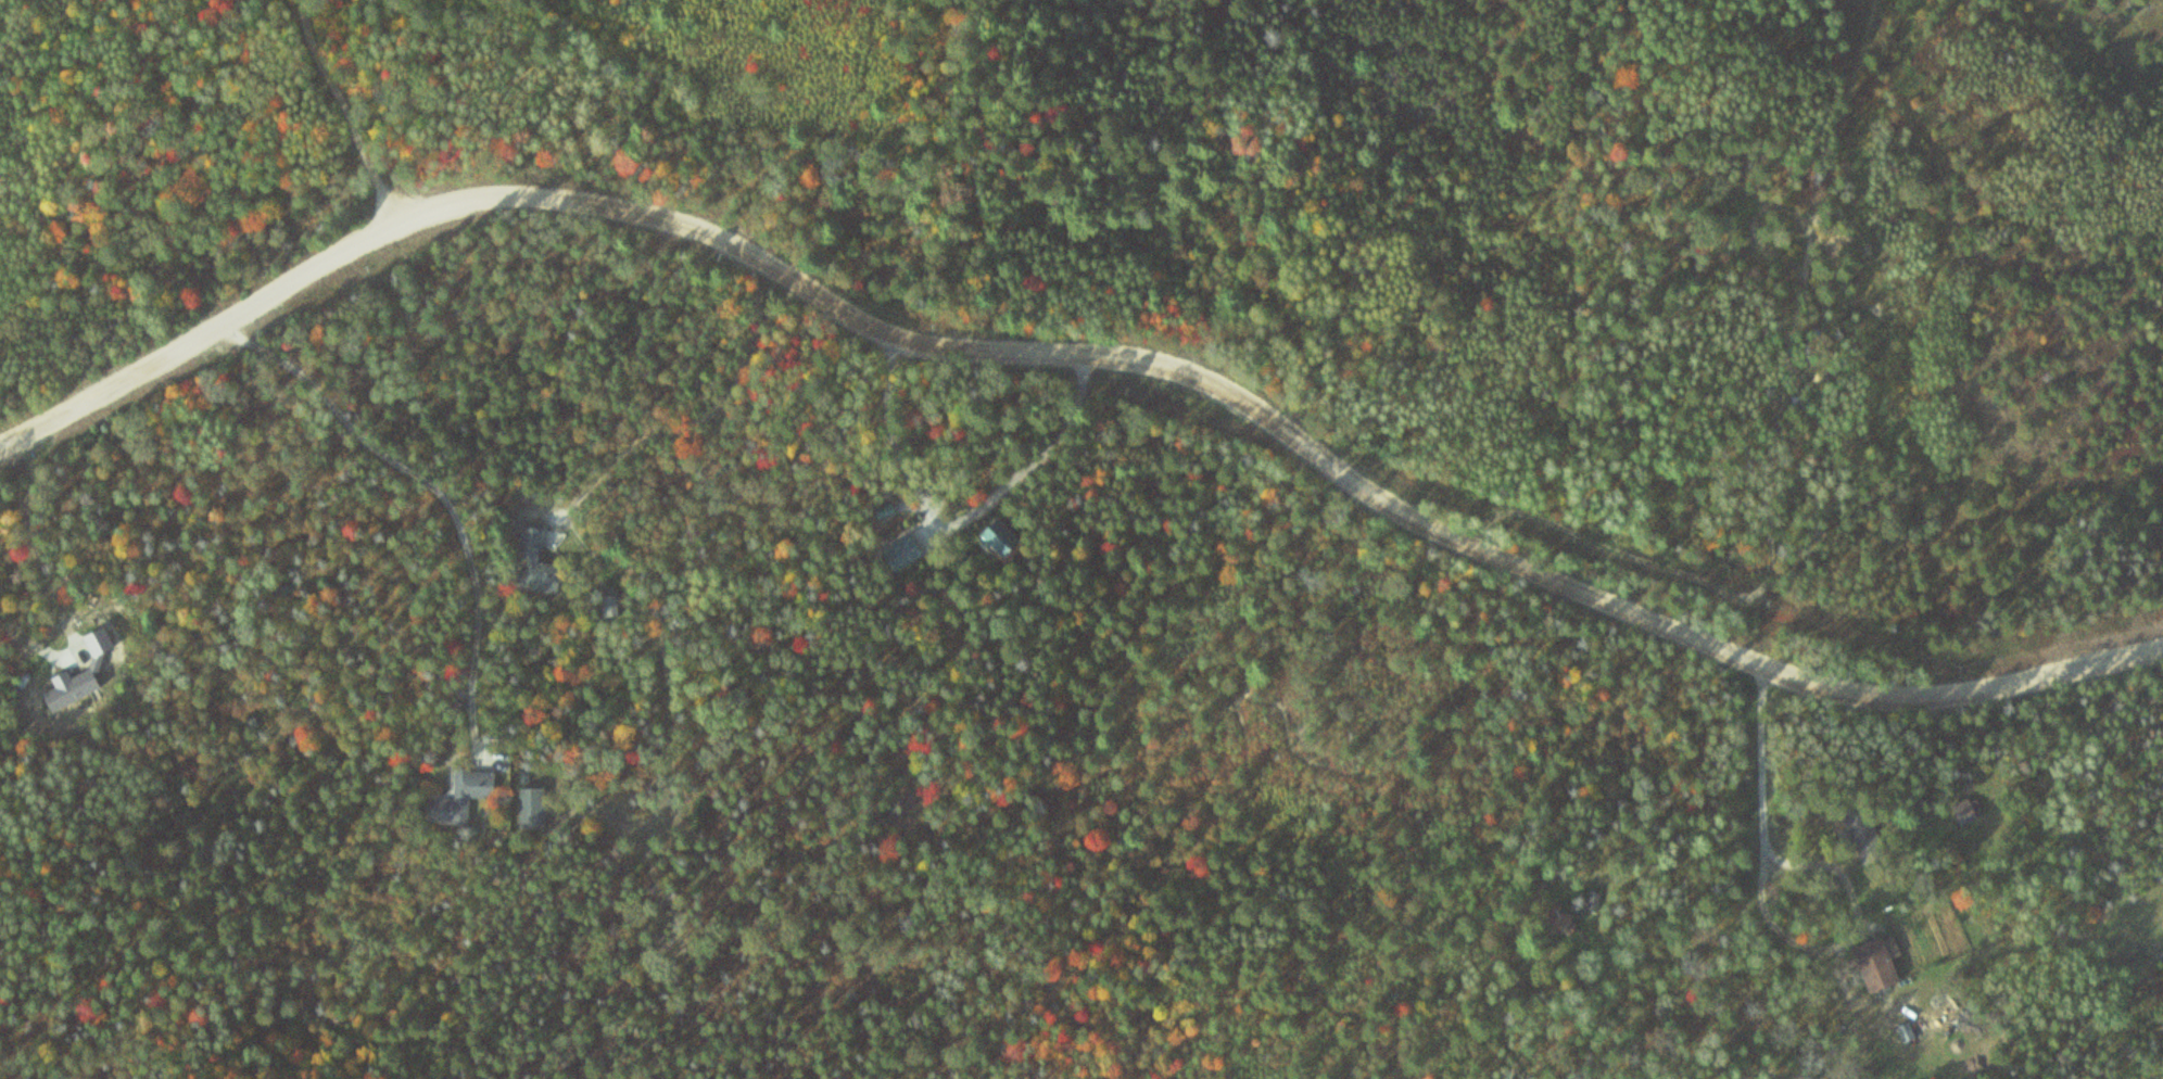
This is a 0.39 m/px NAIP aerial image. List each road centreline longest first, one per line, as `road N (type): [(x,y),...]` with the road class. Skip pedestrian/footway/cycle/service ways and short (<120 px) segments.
road 1 (residential): [(0,447),(210,338),(365,239),(444,204),(504,192),(700,226),(884,335),(944,351),(1153,359),(1210,377),(1431,534),(1808,687),(1906,699),(2021,685),(2162,650)]
road 2 (track): [(318,0),(322,46),(404,221)]

